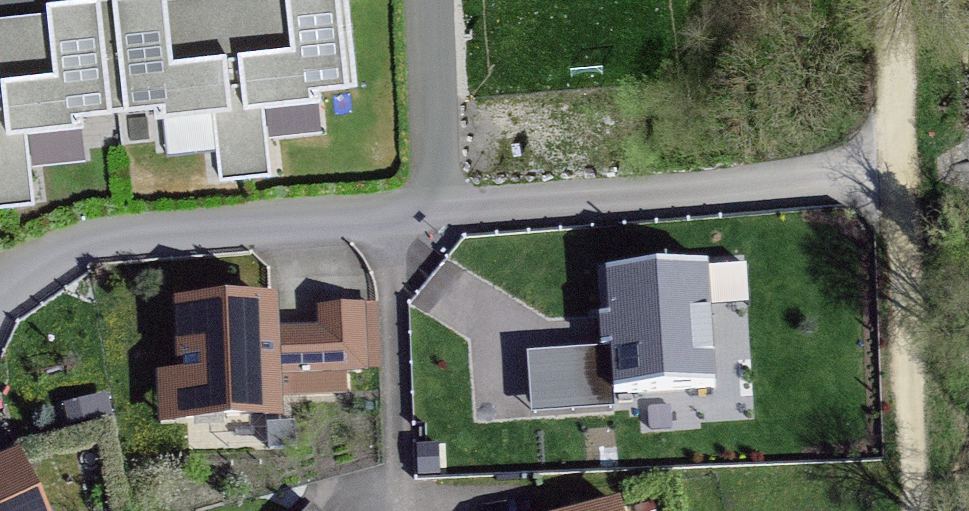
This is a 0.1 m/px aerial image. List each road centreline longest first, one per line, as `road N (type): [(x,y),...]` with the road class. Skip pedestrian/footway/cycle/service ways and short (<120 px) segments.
road 1 (residential): [(443,205),(133,230),(72,245),(0,284)]
road 2 (residential): [(895,170),(443,205)]
road 3 (track): [(922,510),(908,203),(895,170)]
road 4 (residential): [(443,205),(432,0)]
road 5 (track): [(888,0),(895,170)]

